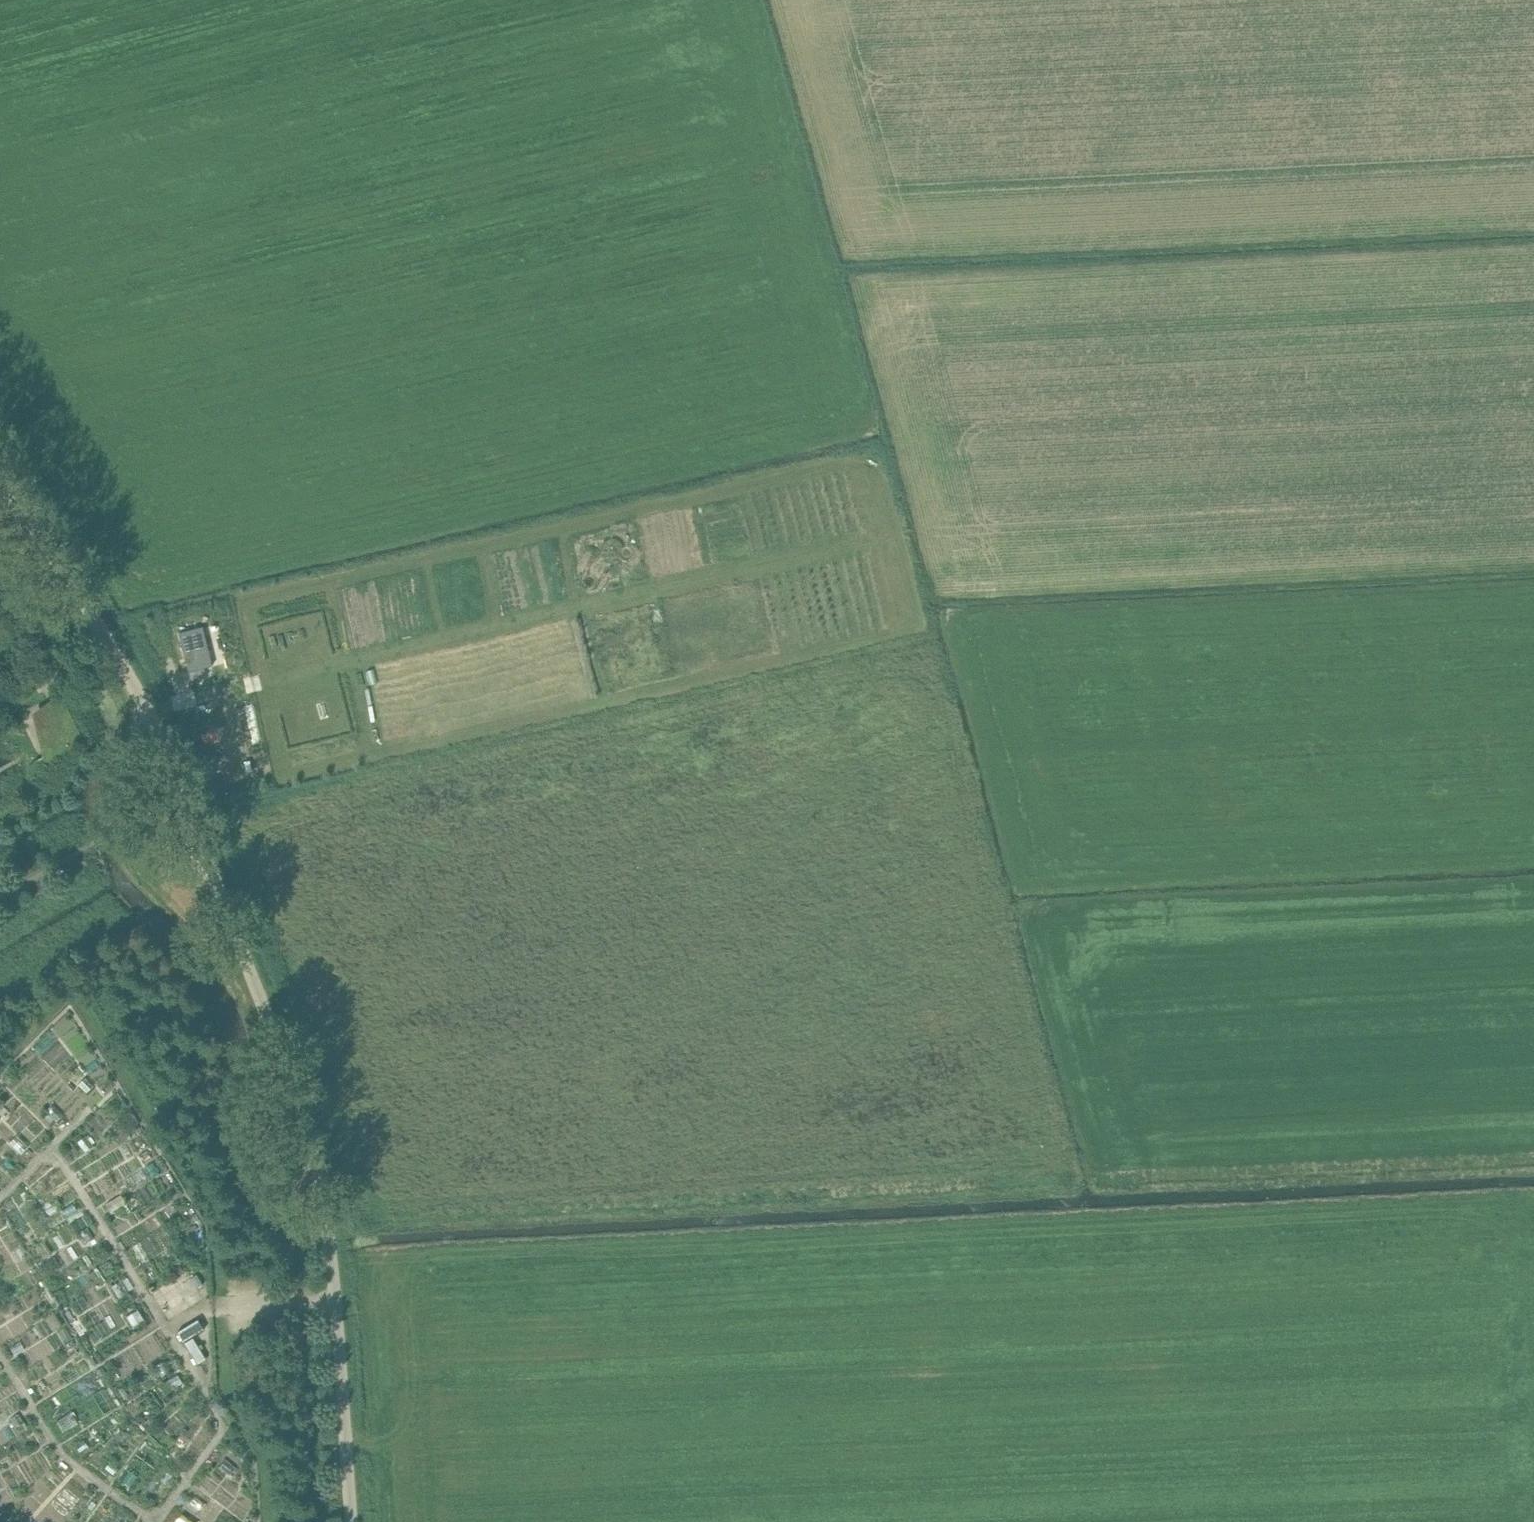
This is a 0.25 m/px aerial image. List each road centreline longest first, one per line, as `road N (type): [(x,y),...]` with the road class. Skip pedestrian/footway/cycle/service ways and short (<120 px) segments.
road 1 (unclassified): [(351,1521),(328,1215),(295,1082),(195,781),(152,679),(0,438)]

